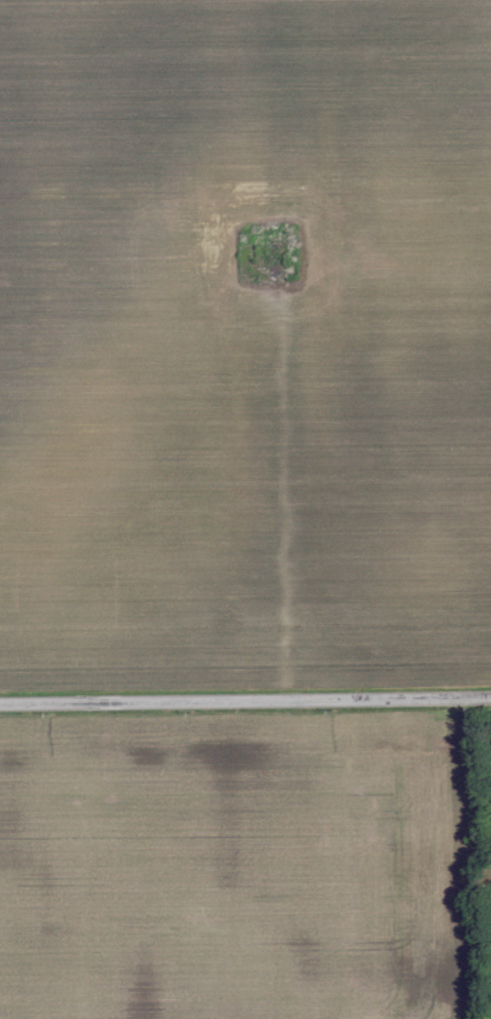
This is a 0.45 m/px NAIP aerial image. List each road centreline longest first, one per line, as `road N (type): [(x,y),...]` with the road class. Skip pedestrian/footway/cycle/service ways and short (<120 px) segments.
road 1 (residential): [(0,703),(490,697)]

